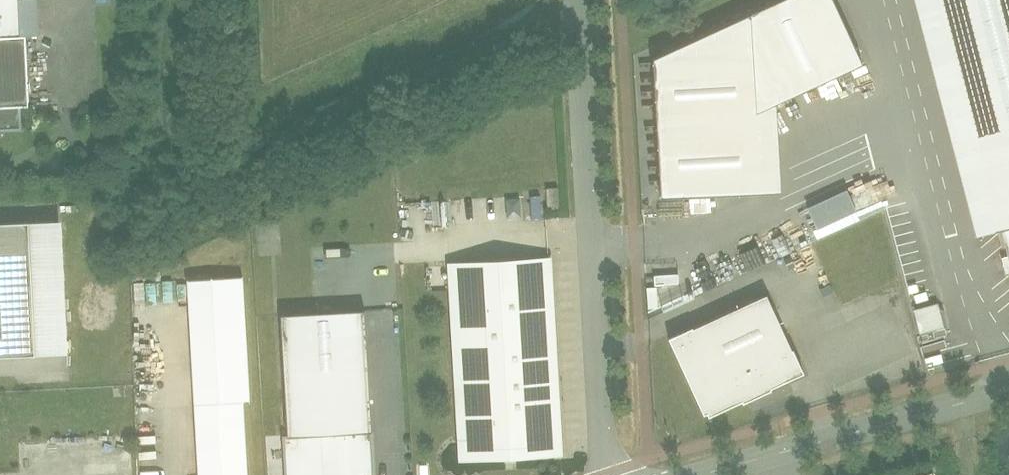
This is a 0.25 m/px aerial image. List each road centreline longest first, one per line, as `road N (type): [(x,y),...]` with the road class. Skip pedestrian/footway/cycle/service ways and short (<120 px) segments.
road 1 (residential): [(576,0),(605,474)]
road 2 (residential): [(713,474),(1008,391)]

